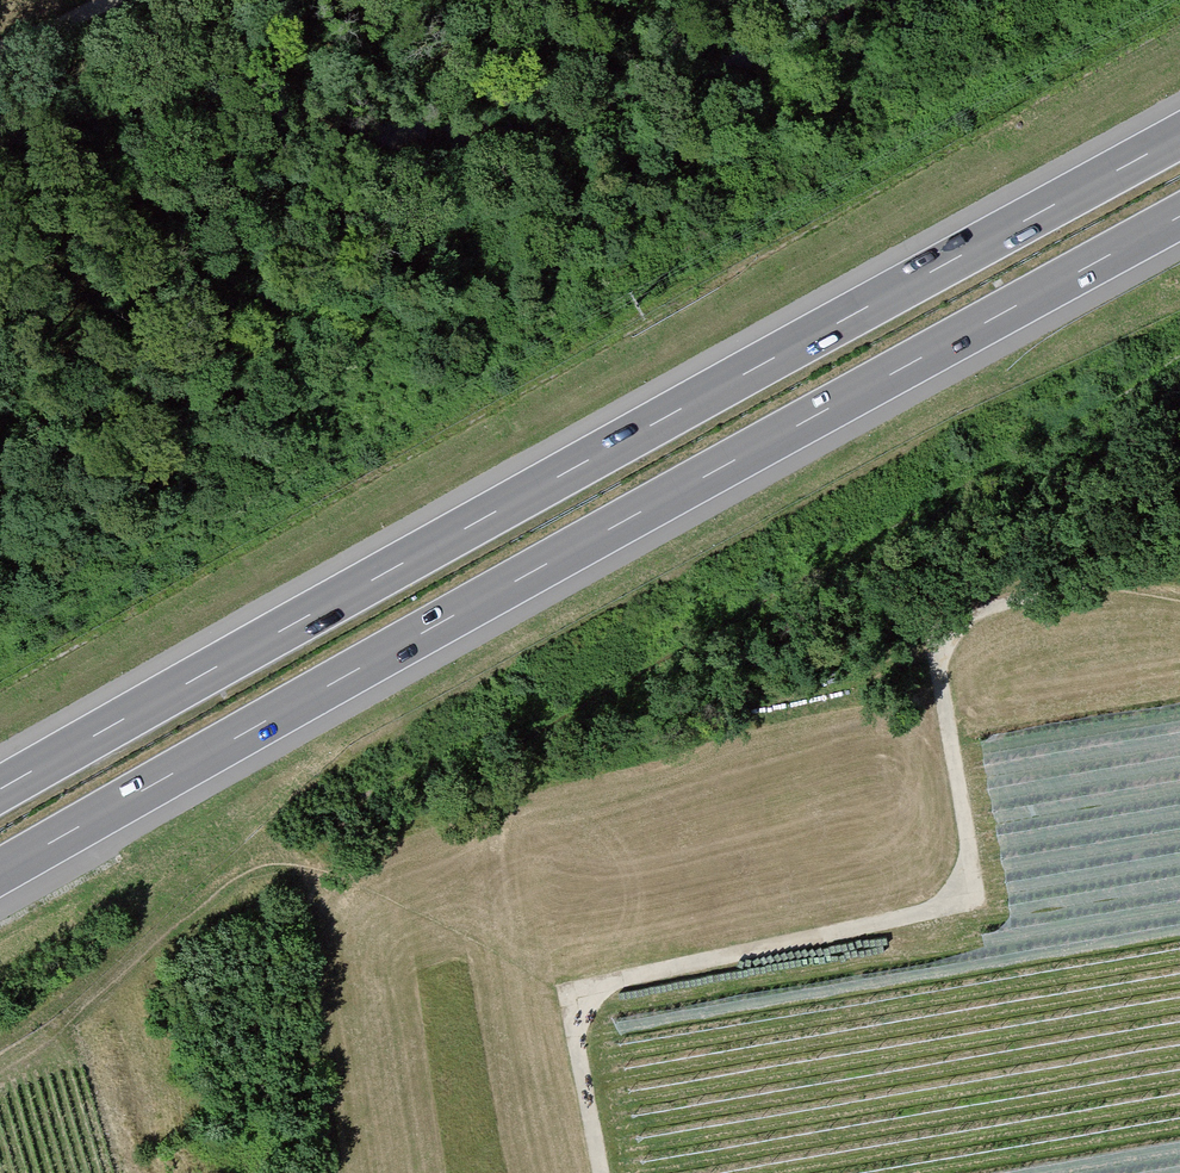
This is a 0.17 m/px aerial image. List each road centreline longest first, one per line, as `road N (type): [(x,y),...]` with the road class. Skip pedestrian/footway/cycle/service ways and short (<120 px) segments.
road 1 (motorway): [(0,872),(1179,217)]
road 2 (motorway): [(1179,136),(0,789)]
road 3 (track): [(601,1172),(572,1026),(580,998),(612,983),(949,906),(970,890),(972,870),(934,641),(1069,583),(1179,591)]
road 4 (track): [(0,1063),(60,1028),(228,881),(934,641)]

